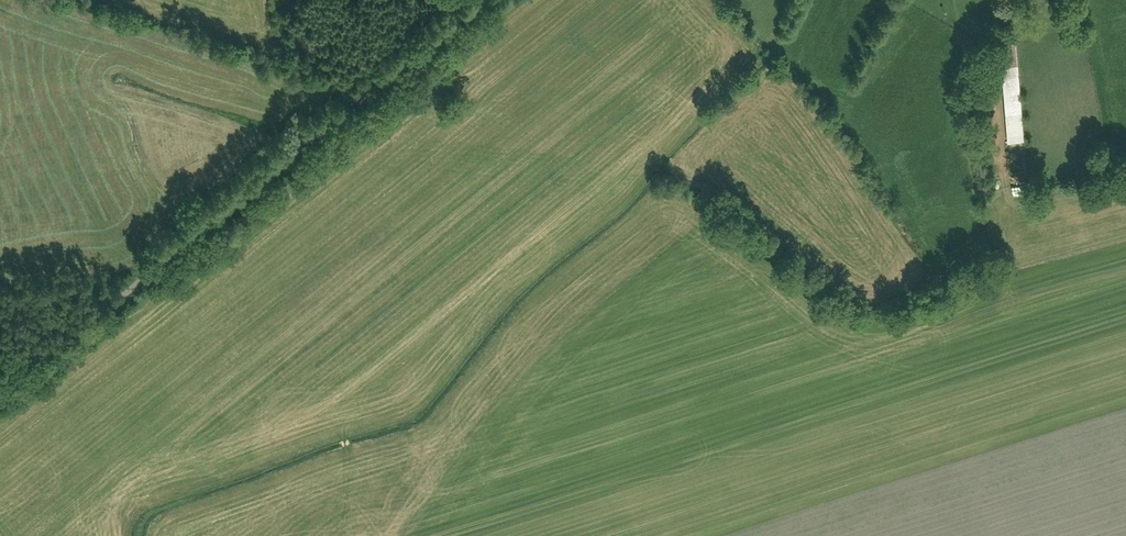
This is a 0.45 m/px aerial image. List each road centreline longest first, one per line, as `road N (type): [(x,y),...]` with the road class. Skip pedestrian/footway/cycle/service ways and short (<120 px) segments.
road 1 (residential): [(482,0),(50,351)]

